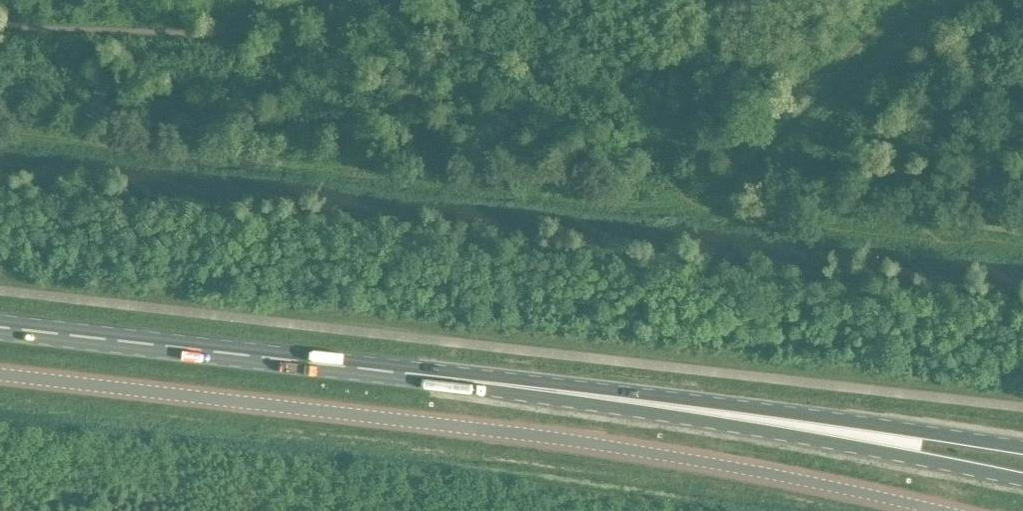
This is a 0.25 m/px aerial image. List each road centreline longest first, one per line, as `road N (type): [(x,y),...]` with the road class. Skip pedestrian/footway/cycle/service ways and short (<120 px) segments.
road 1 (unclassified): [(0,376),(639,451),(940,510)]
road 2 (primary): [(557,391),(0,329)]
road 3 (primary): [(557,391),(1022,479)]
road 4 (primary): [(1022,447),(557,391)]

